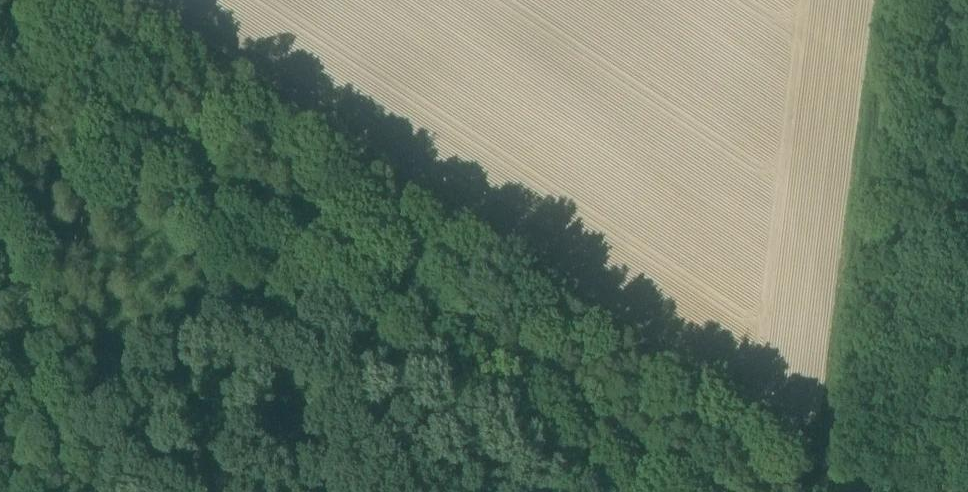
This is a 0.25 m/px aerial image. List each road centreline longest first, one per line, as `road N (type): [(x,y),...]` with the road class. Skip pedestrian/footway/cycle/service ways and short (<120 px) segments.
road 1 (track): [(39,0),(787,491)]
road 2 (track): [(0,93),(606,491)]

